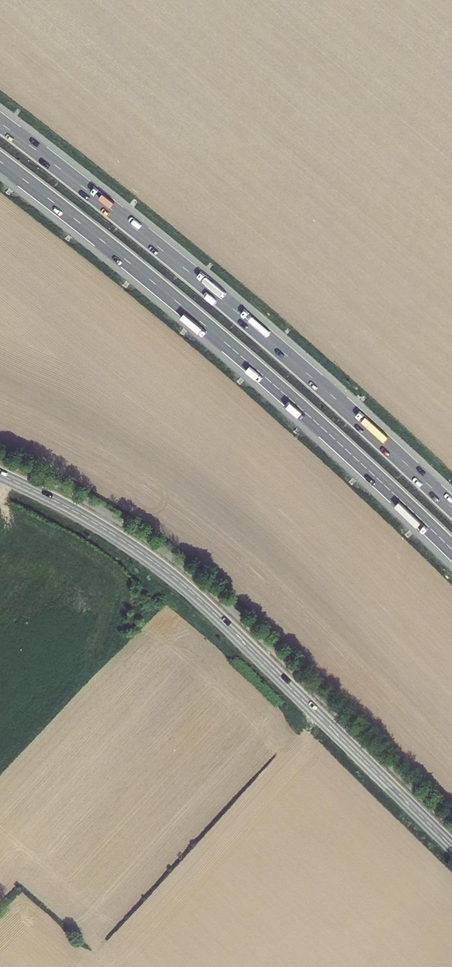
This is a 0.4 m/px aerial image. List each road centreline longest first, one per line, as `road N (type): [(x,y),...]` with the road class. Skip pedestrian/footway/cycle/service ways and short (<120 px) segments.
road 1 (motorway): [(0,163),(266,377),(451,549)]
road 2 (motorway): [(451,507),(213,293),(0,124)]
road 3 (tertiary): [(0,476),(169,574),(423,819)]

